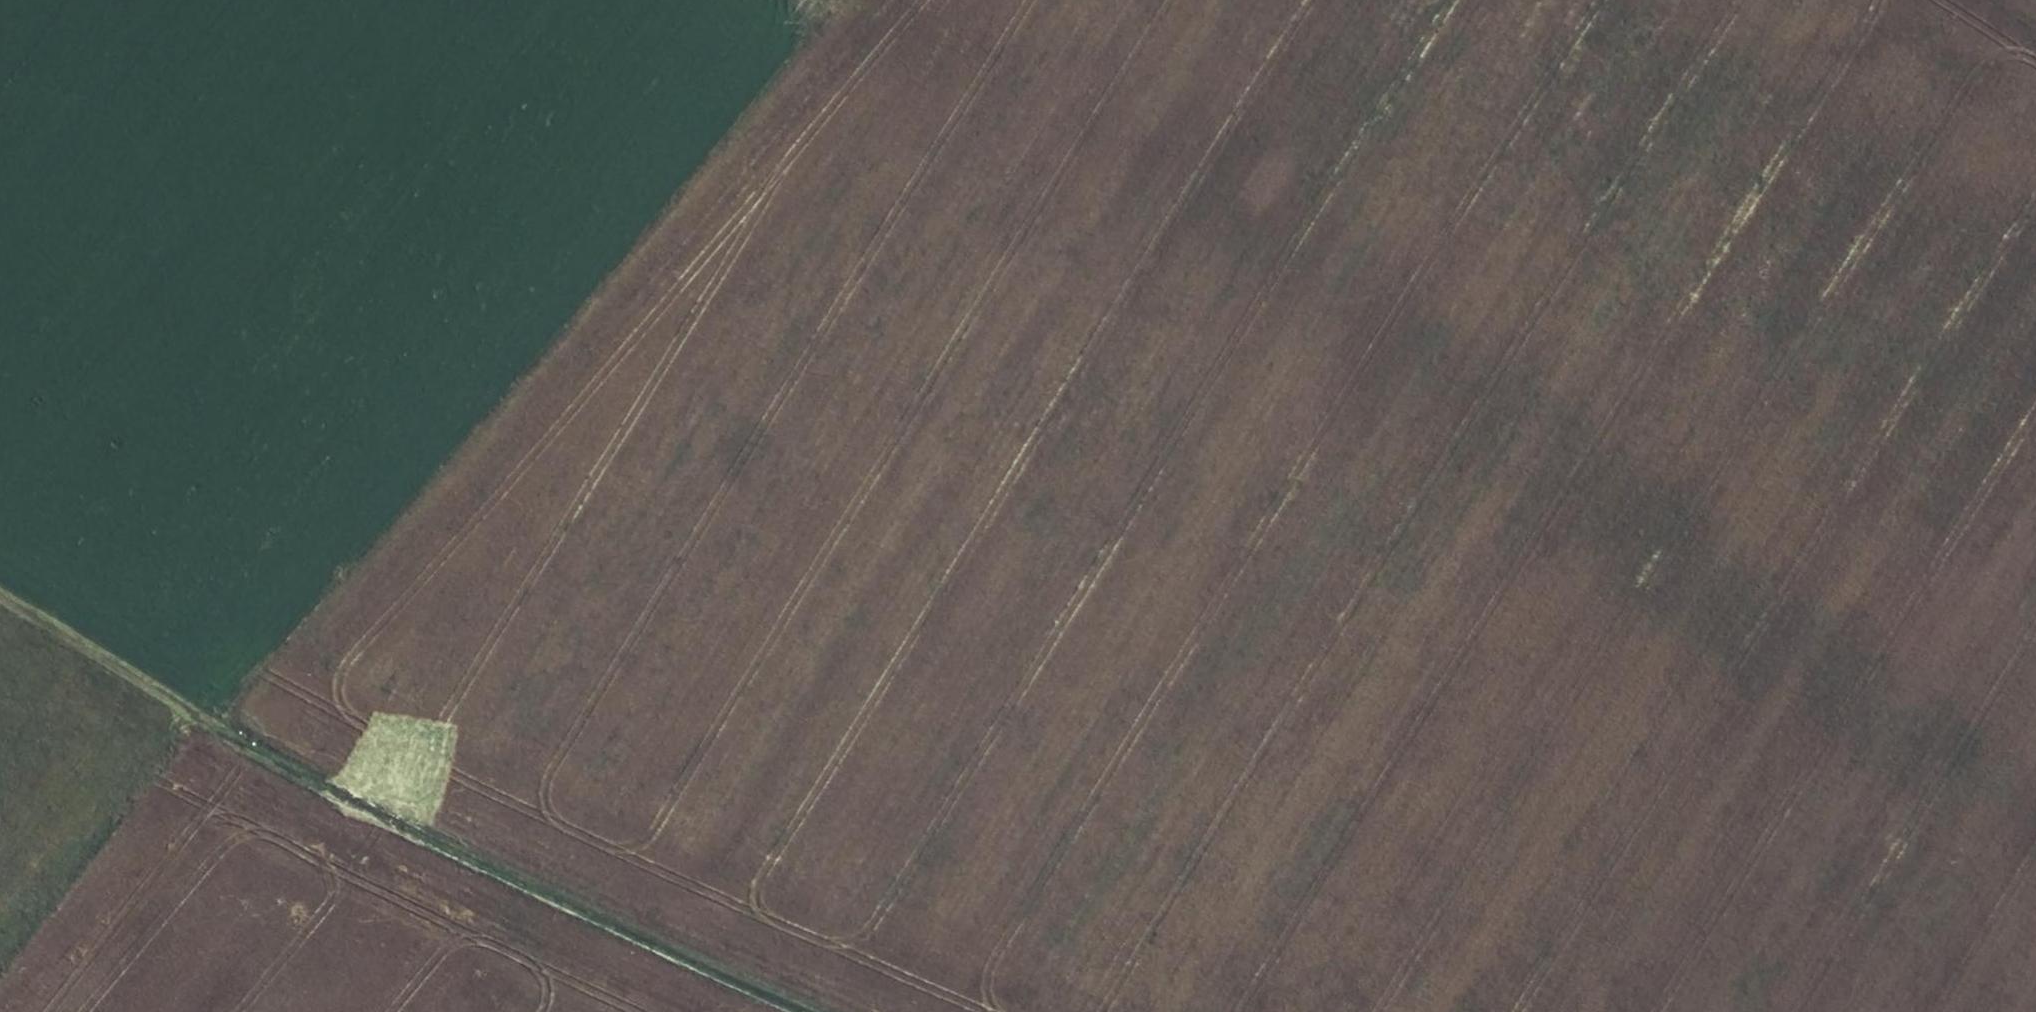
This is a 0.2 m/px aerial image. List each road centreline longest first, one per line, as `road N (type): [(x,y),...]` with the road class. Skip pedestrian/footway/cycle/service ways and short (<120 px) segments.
road 1 (track): [(0,596),(242,743),(600,928),(810,1011)]

